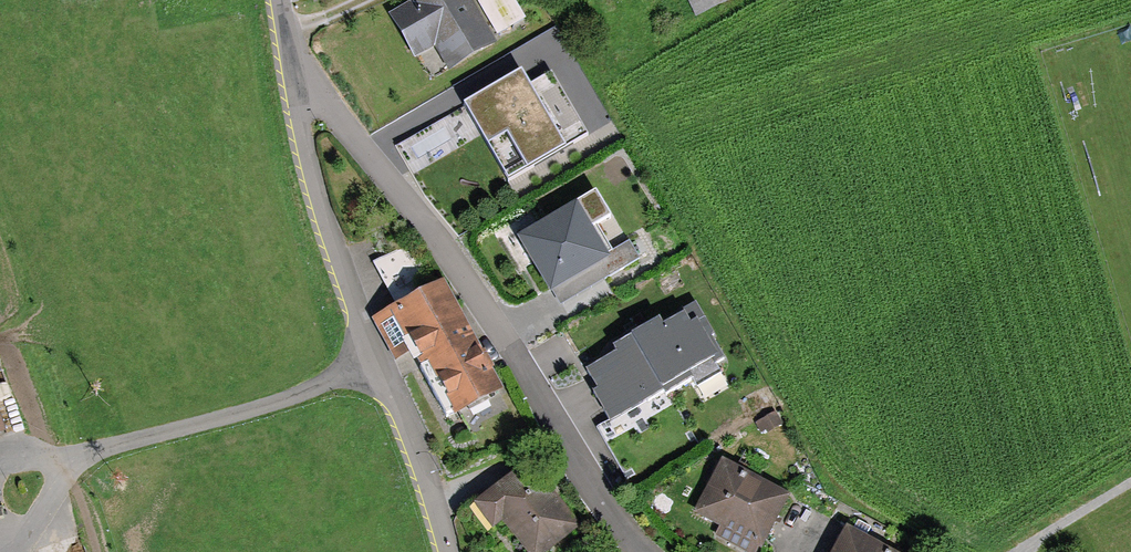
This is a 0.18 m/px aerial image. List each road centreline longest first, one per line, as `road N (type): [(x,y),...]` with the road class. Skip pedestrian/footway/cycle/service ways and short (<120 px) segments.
road 1 (residential): [(297,91),(311,88),(325,98),(444,244),(611,516),(646,551)]
road 2 (residential): [(58,459),(288,399),(376,363)]
road 3 (residential): [(297,91),(320,199),(376,363)]
road 4 (residential): [(376,363),(427,470),(448,551)]
road 5 (track): [(7,343),(58,459)]

